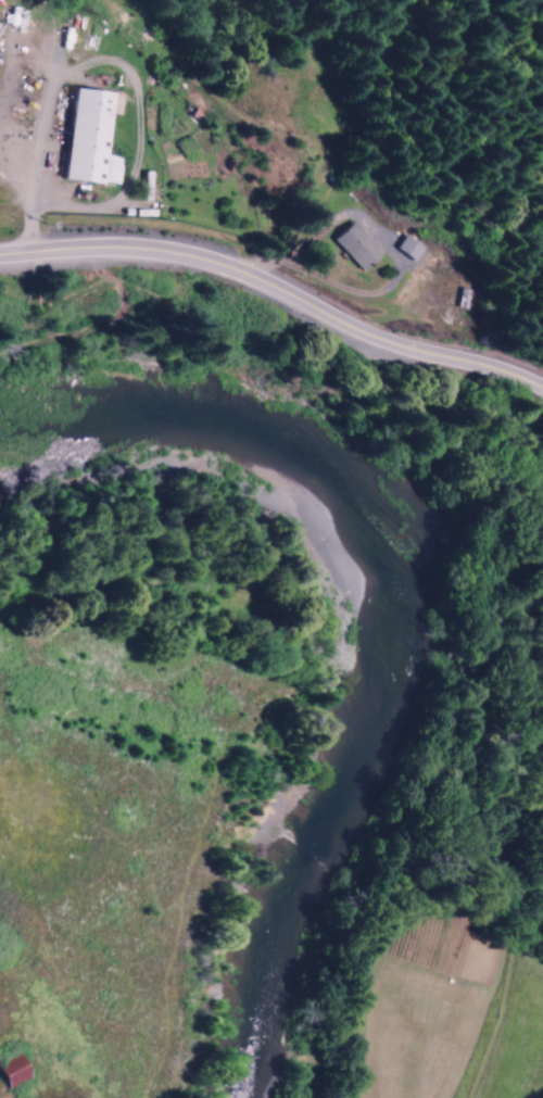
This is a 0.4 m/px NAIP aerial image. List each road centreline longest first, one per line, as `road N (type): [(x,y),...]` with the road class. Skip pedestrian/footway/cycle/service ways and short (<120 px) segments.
road 1 (secondary): [(0,258),(111,248),(214,264),(367,336),(515,376),(542,394)]

